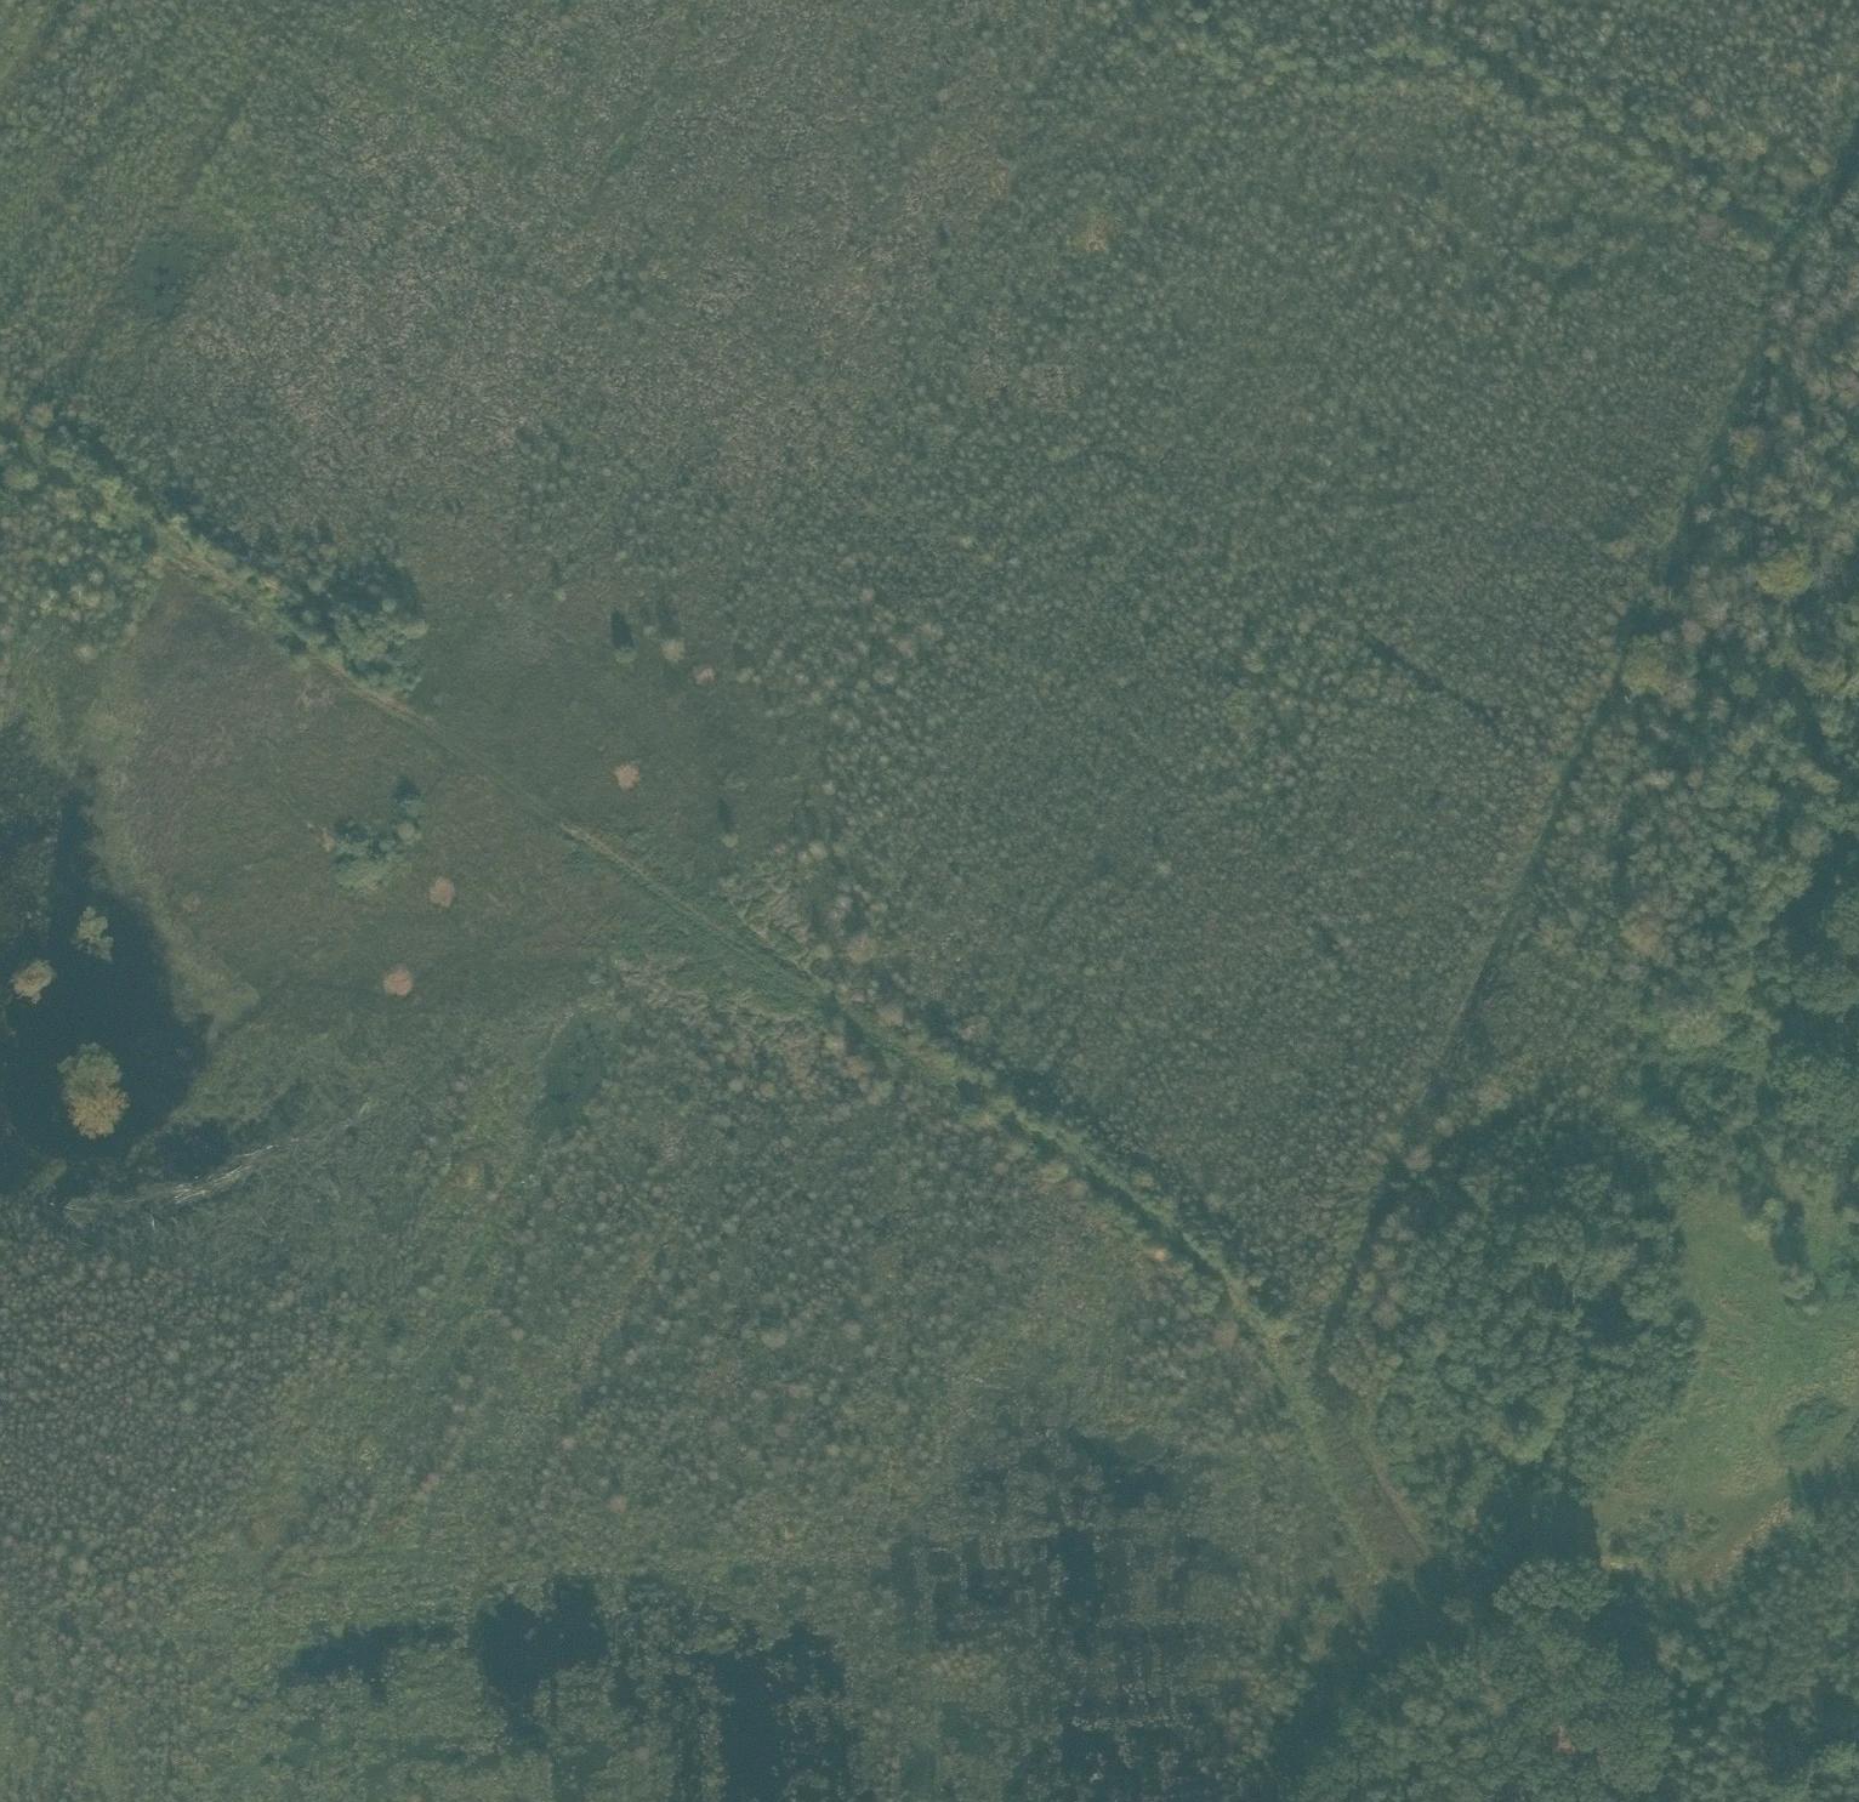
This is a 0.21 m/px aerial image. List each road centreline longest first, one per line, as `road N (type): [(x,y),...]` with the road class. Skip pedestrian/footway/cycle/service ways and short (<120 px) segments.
road 1 (track): [(1514,1801),(1486,1672),(1381,1586),(1322,1473),(1293,1382),(1227,1276),(570,838),(0,424)]
road 2 (track): [(1858,253),(1581,114),(1482,79),(1344,83),(1238,45),(1154,0)]

